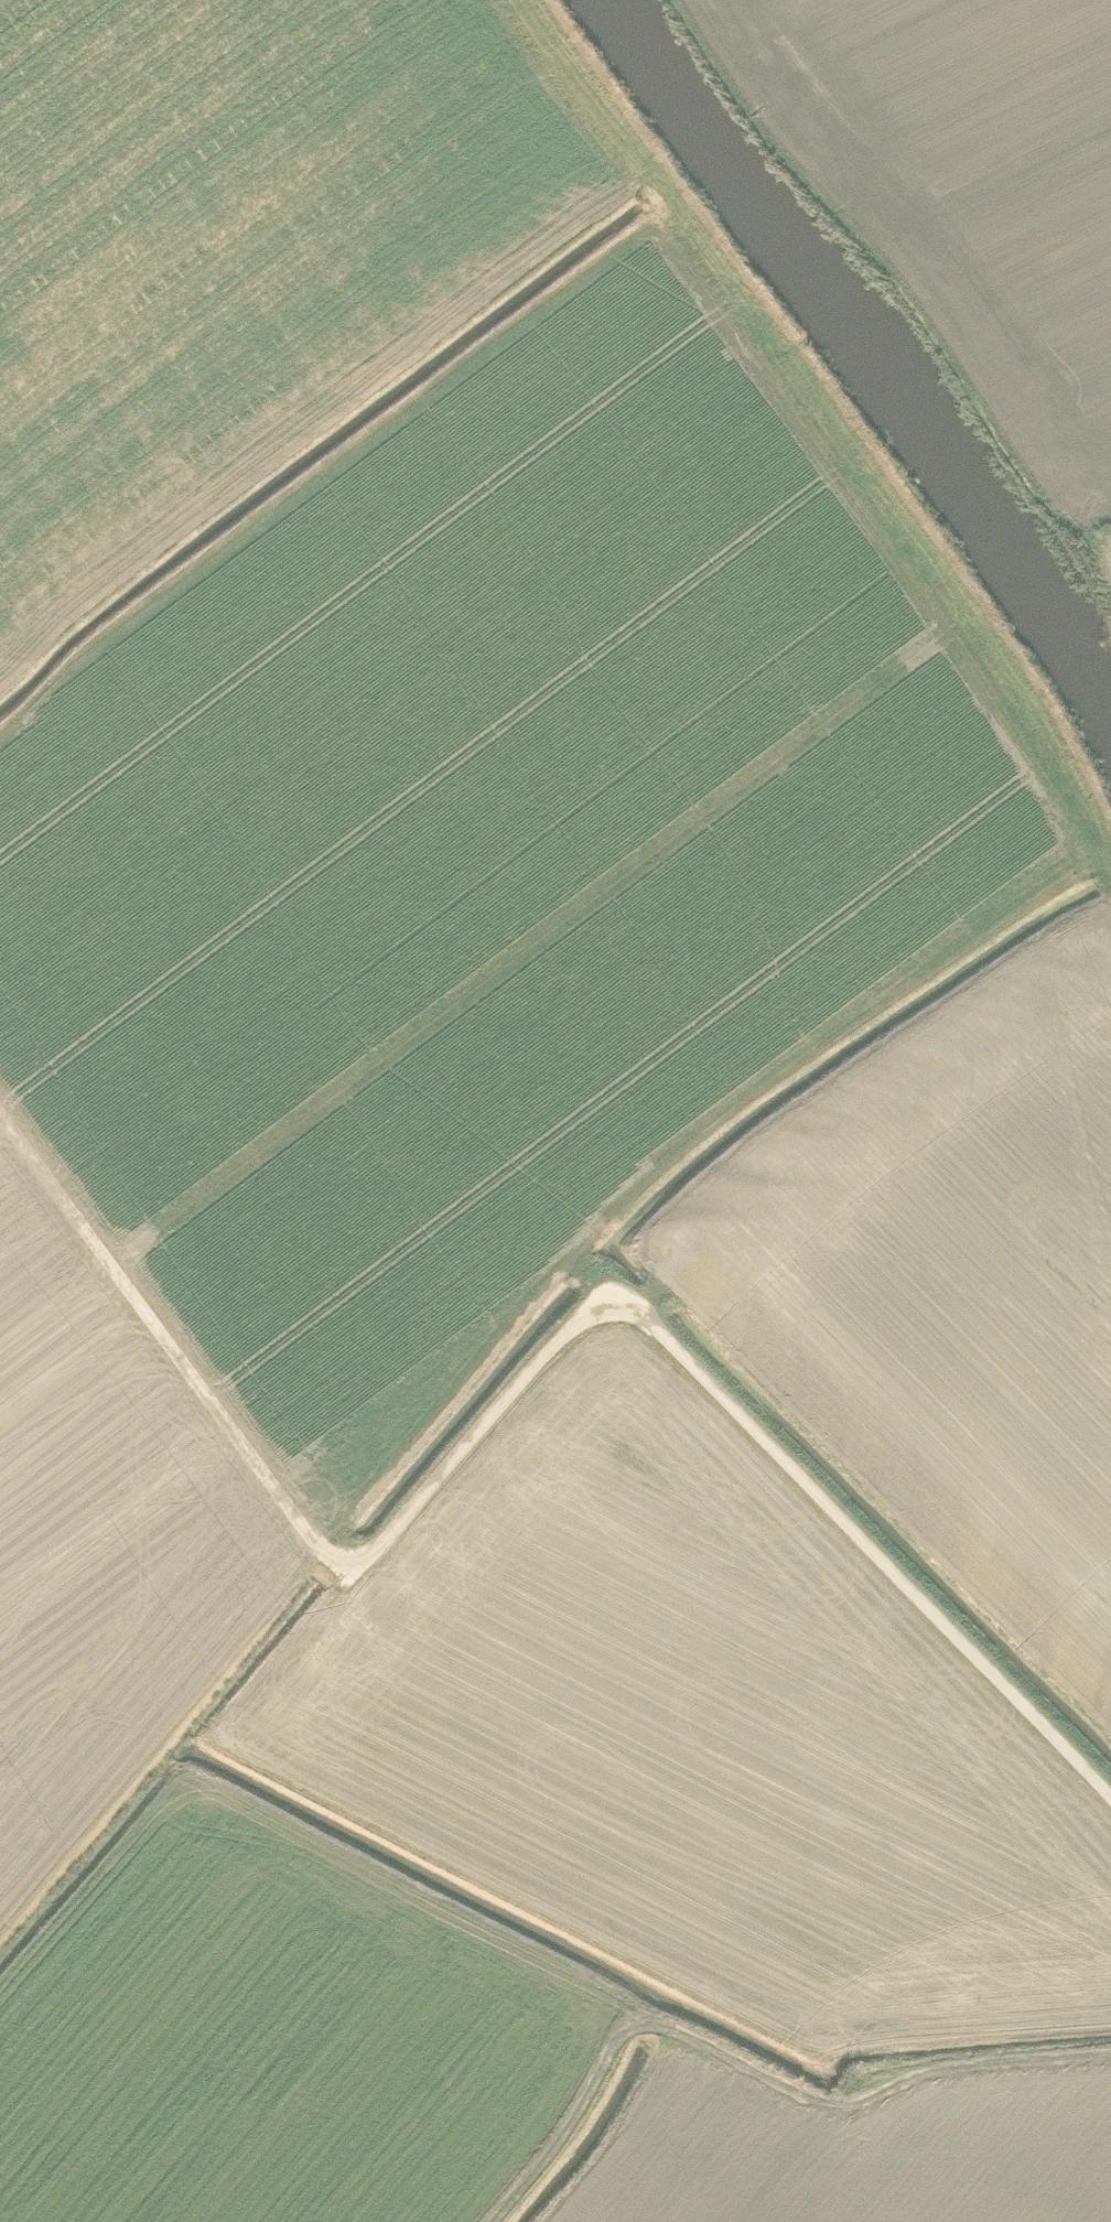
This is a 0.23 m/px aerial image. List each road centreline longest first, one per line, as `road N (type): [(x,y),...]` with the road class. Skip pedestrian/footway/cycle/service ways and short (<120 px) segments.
road 1 (track): [(671,2029),(828,2100),(861,2102),(938,2073),(1110,2059)]

